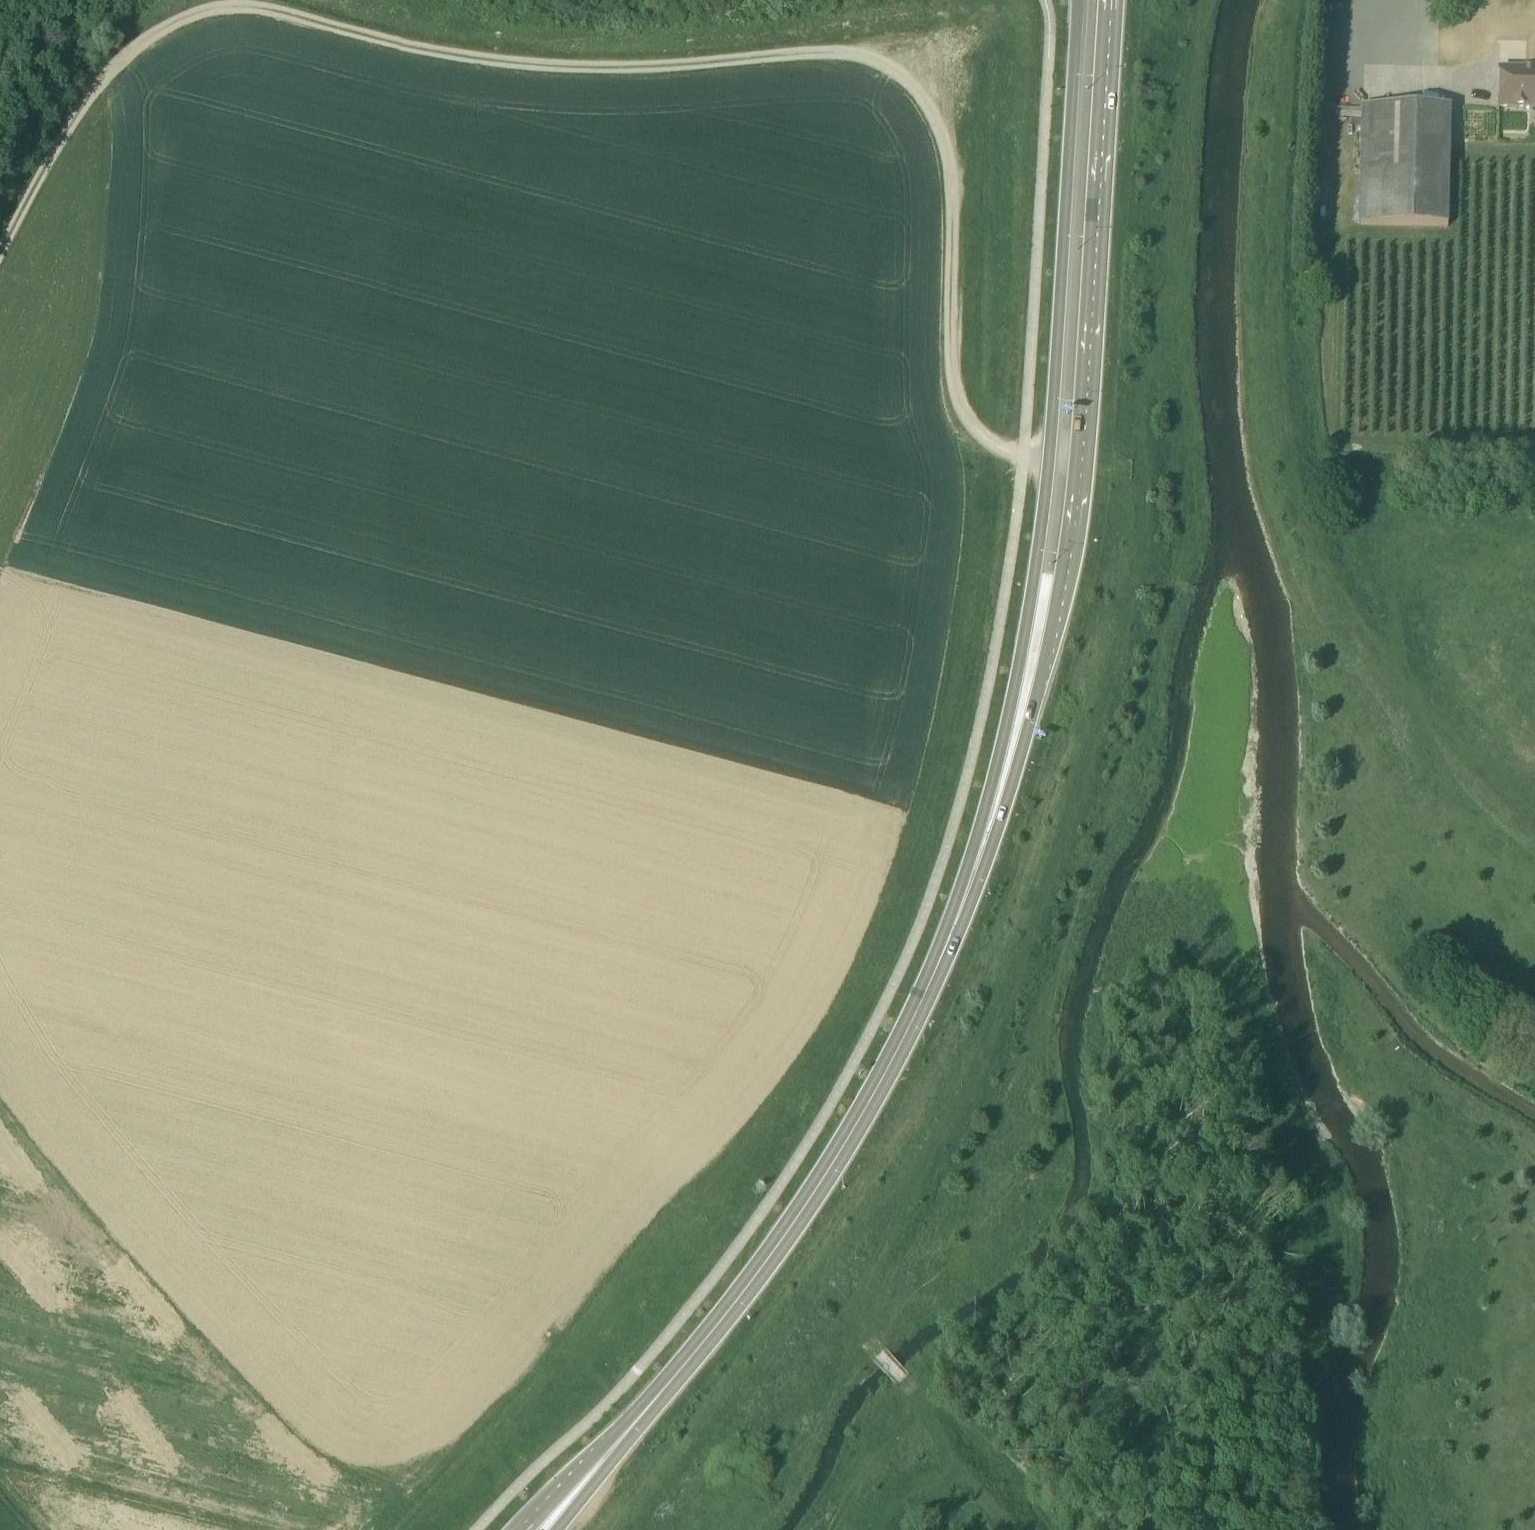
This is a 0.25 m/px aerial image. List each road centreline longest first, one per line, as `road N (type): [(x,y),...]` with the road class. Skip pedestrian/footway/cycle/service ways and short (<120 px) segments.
road 1 (track): [(0,254),(84,96),(120,52),(214,2),(382,43),(532,66),(690,69),(854,56),(907,78),(940,119),(949,157),(949,371),(965,422),(995,448),(1053,457)]
road 2 (primary): [(1042,625),(960,913),(901,1046),(831,1169),(749,1283),(583,1485)]
road 3 (primary): [(1042,625),(1066,561),(1105,0)]
road 4 (primary): [(1079,0),(1042,625)]

